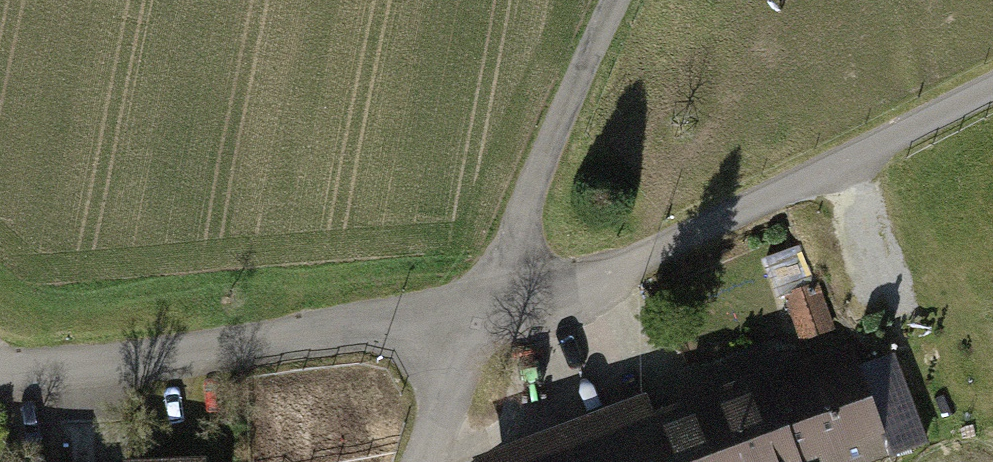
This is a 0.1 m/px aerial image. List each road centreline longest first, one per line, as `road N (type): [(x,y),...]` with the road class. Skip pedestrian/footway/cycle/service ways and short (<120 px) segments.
road 1 (residential): [(470,322),(533,308),(818,180),(992,89)]
road 2 (residential): [(0,372),(372,326),(470,322)]
road 3 (residential): [(610,0),(470,322)]
road 4 (residential): [(470,322),(418,461)]

